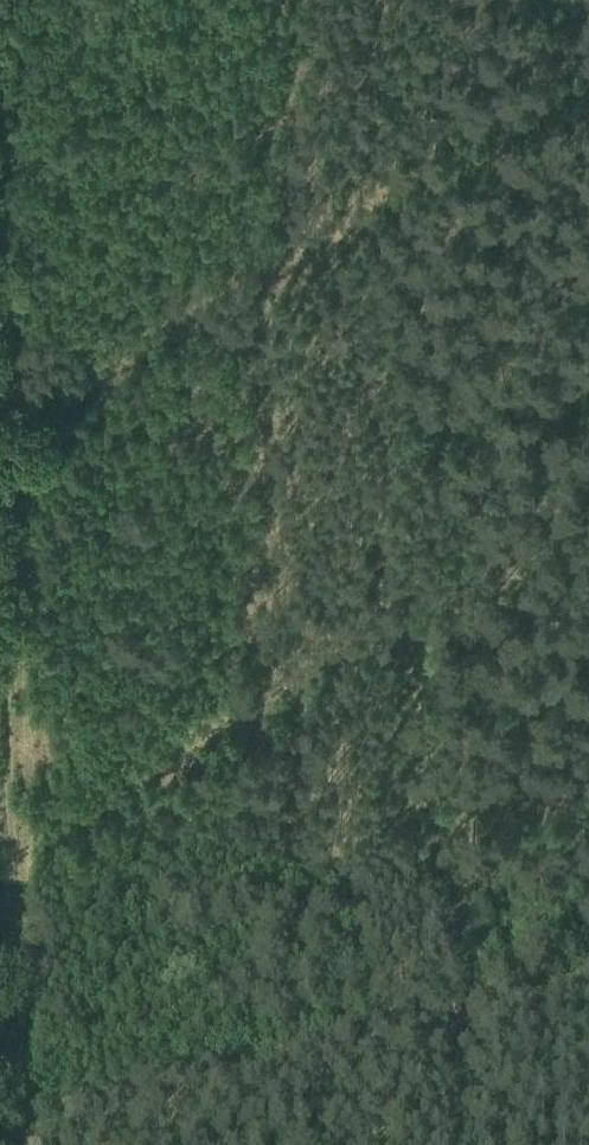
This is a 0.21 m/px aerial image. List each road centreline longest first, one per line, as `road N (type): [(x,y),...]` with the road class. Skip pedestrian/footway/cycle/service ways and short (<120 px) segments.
road 1 (track): [(588,978),(11,1126)]
road 2 (track): [(11,1126),(0,931)]

